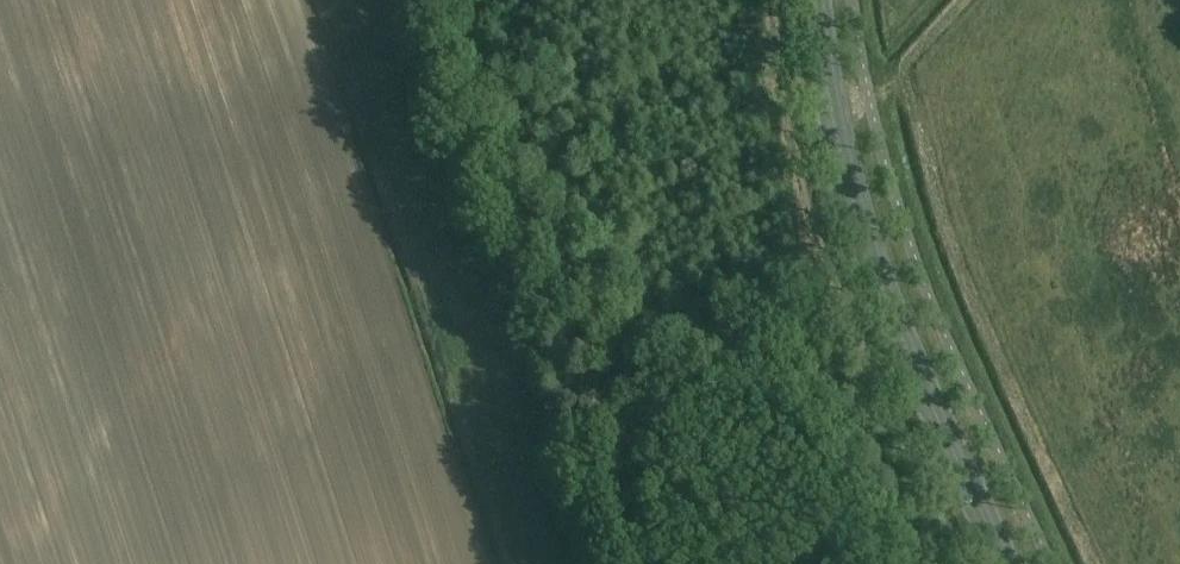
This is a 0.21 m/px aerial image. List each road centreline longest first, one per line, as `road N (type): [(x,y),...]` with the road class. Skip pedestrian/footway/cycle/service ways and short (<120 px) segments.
road 1 (secondary): [(1004,563),(897,331),(856,219),(830,118),(814,0)]

